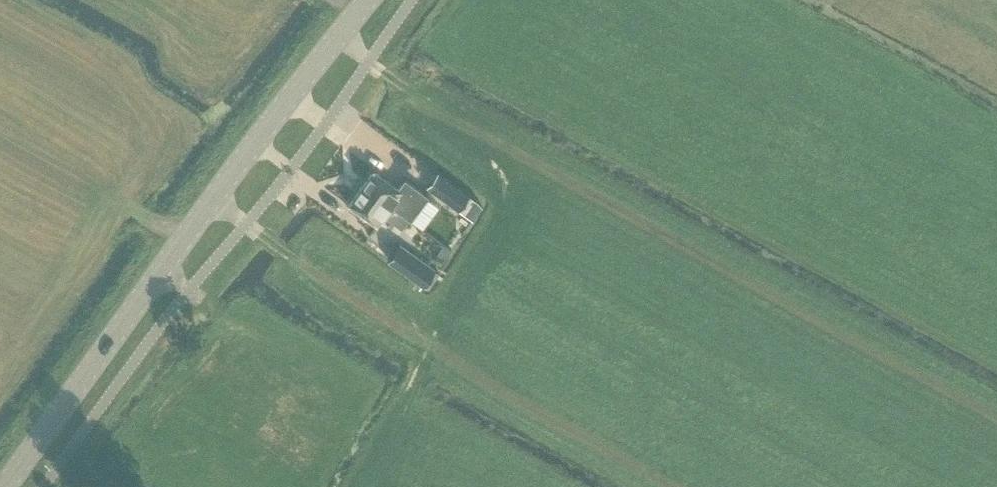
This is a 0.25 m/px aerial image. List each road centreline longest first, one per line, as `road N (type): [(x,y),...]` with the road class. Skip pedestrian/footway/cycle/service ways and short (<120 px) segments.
road 1 (secondary): [(5,486),(254,144),(372,0)]

